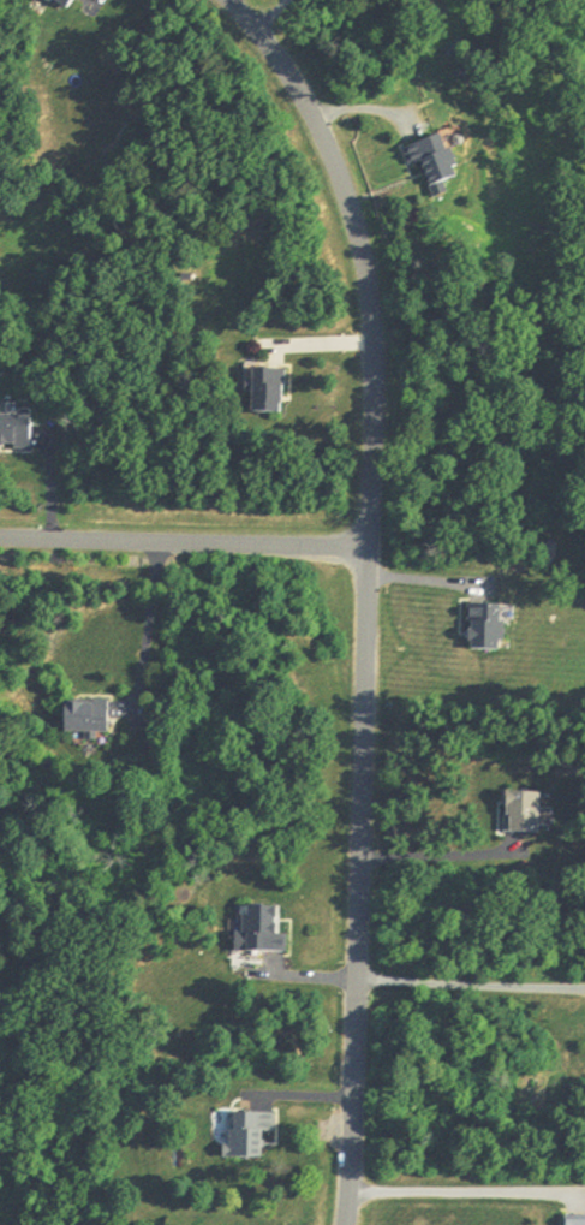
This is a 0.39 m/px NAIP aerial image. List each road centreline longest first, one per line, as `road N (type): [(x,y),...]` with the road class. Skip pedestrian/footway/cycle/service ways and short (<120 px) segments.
road 1 (residential): [(229,0),(286,72),(329,154),(369,298),(362,981),(346,1224)]
road 2 (residential): [(0,538),(369,548)]

